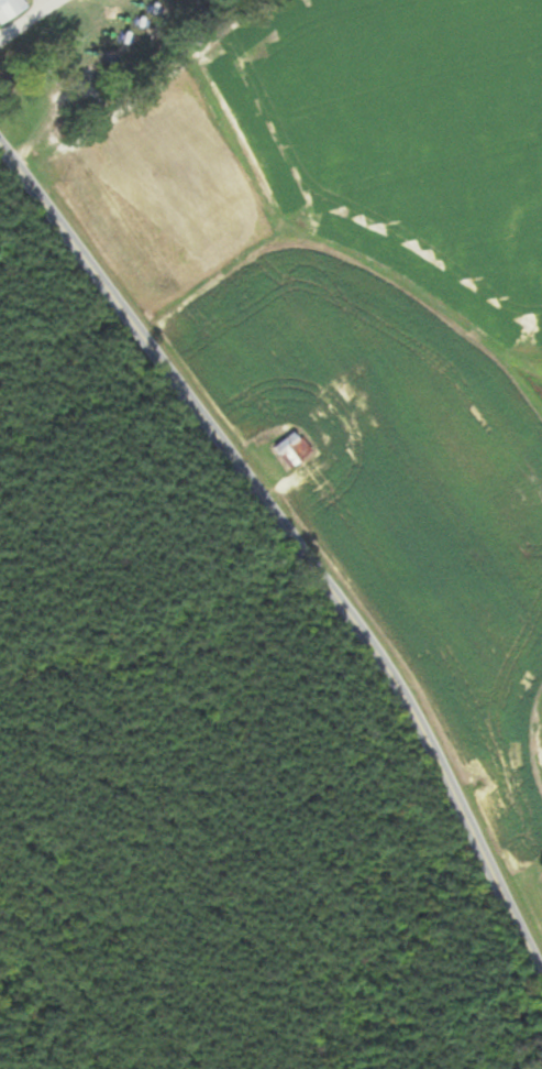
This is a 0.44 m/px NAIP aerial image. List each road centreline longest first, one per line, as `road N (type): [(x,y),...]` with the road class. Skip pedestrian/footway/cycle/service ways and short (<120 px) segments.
road 1 (residential): [(541,969),(402,691),(0,145)]

